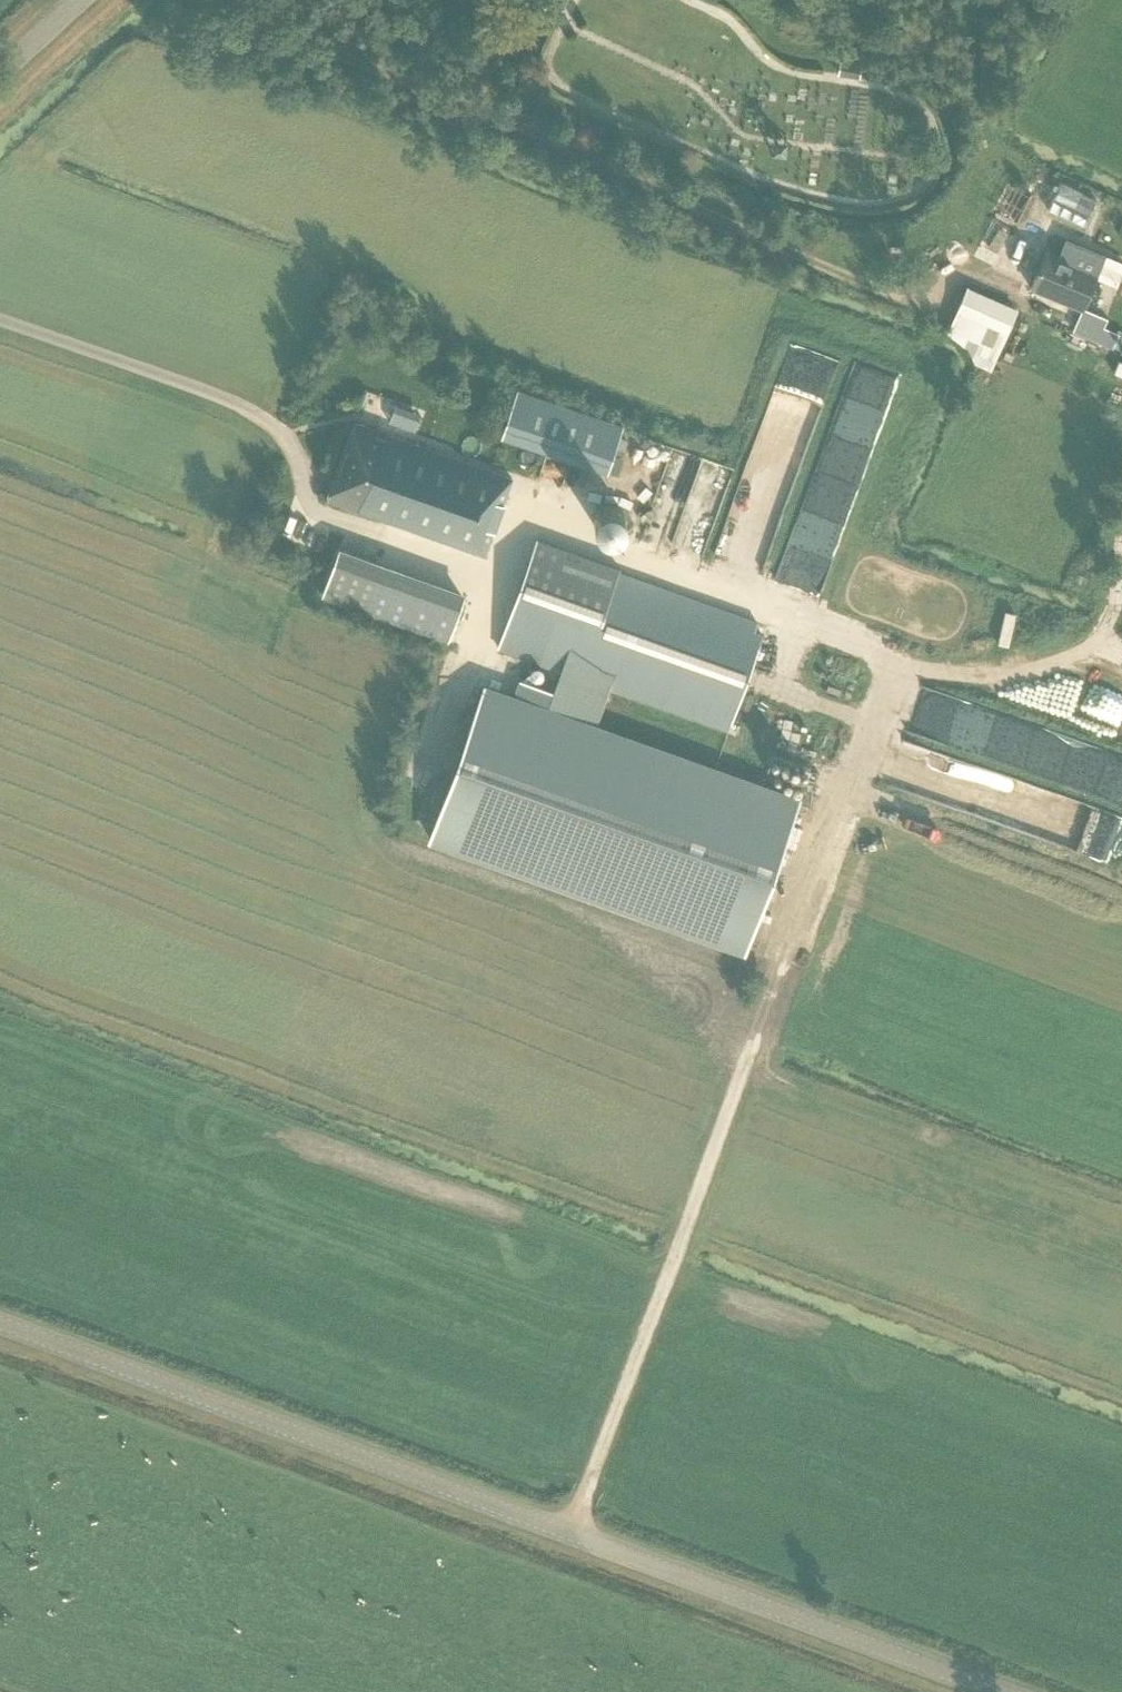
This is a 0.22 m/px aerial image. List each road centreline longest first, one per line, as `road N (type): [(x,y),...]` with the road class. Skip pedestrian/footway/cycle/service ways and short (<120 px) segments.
road 1 (tertiary): [(994,1691),(0,1326)]

